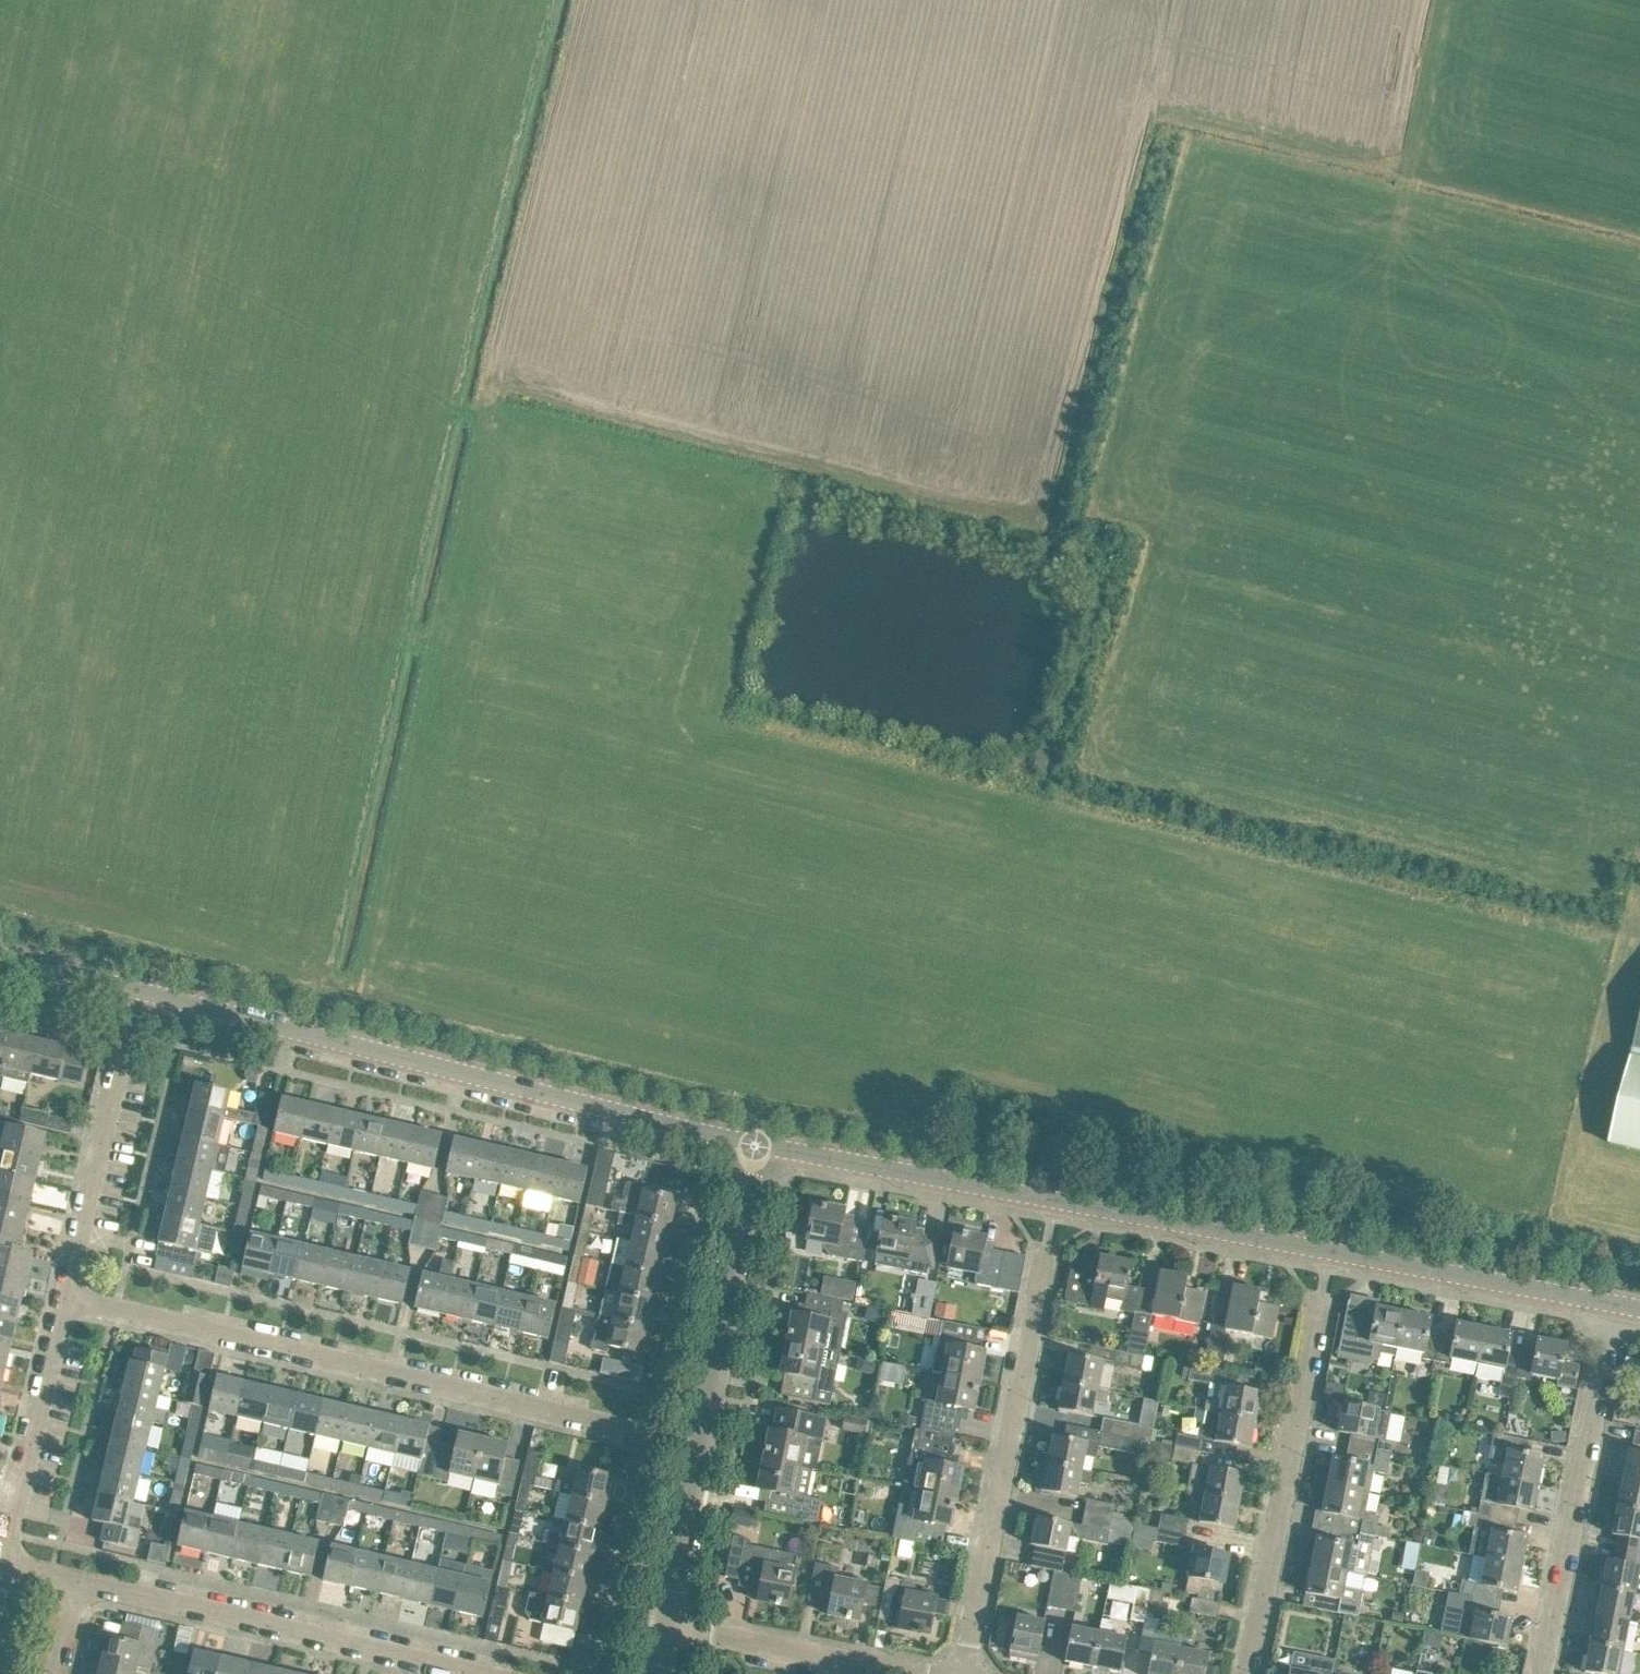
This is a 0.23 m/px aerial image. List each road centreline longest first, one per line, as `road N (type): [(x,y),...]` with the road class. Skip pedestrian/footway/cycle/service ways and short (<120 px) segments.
road 1 (residential): [(675,721),(1321,876)]
road 2 (residential): [(705,1448),(66,1298)]
road 3 (residential): [(1321,876),(1595,942),(1515,1286)]
road 4 (residential): [(962,1673),(1056,1200)]
road 5 (residential): [(255,988),(269,1030),(294,1036),(617,1116),(658,1088)]
road 6 (residential): [(1246,1673),(1333,1251)]
road 7 (residential): [(476,40),(378,443)]
road 8 (residential): [(475,1673),(76,1582)]
road 9 (residential): [(378,443),(0,353)]
road 10 (residential): [(1543,1673),(1615,1305)]
road 11 (residential): [(66,1298),(142,984)]
road 12 (residential): [(705,1448),(758,1135)]
road 13 (residential): [(441,665),(488,470),(378,443)]
road 14 (tertiary): [(1056,1200),(793,1149),(758,1135)]
road 15 (tertiary): [(658,1088),(606,1064),(371,1001)]
road 16 (tertiary): [(1333,1251),(1056,1200)]
road 17 (residential): [(4,1564),(66,1298)]
road 18 (residential): [(371,1001),(423,740)]
road 19 (residential): [(675,721),(629,950)]
road 20 (residential): [(901,1673),(675,1627)]
road 21 (residential): [(423,740),(199,686)]
road 22 (residential): [(1321,876),(1274,1087)]
road 23 (residential): [(554,692),(604,488)]
road 24 (tertiary): [(1515,1286),(1333,1251)]
road 25 (residential): [(675,1627),(705,1448)]
road 26 (residential): [(309,0),(476,40)]
road 27 (residential): [(199,686),(189,735),(142,838)]
road 28 (tertiary): [(142,984),(90,981),(0,957)]
road 29 (residential): [(554,692),(675,721)]

